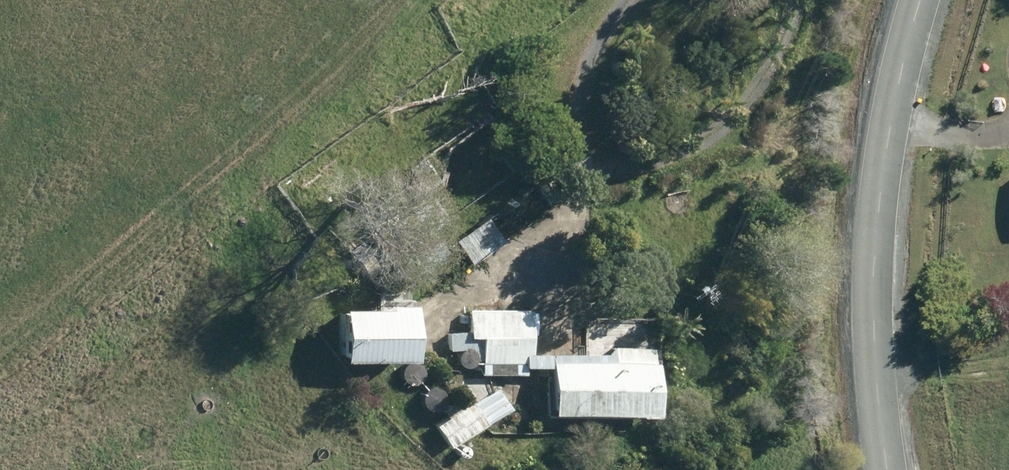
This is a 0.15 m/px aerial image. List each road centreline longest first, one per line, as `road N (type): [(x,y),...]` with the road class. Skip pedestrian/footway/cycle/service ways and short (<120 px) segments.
road 1 (unknown): [(437,42),(89,344),(0,409)]
road 2 (secondary): [(584,19),(835,469)]
road 3 (secondary): [(754,469),(520,68)]
road 4 (tertiary): [(520,68),(461,60),(437,42),(415,0)]

